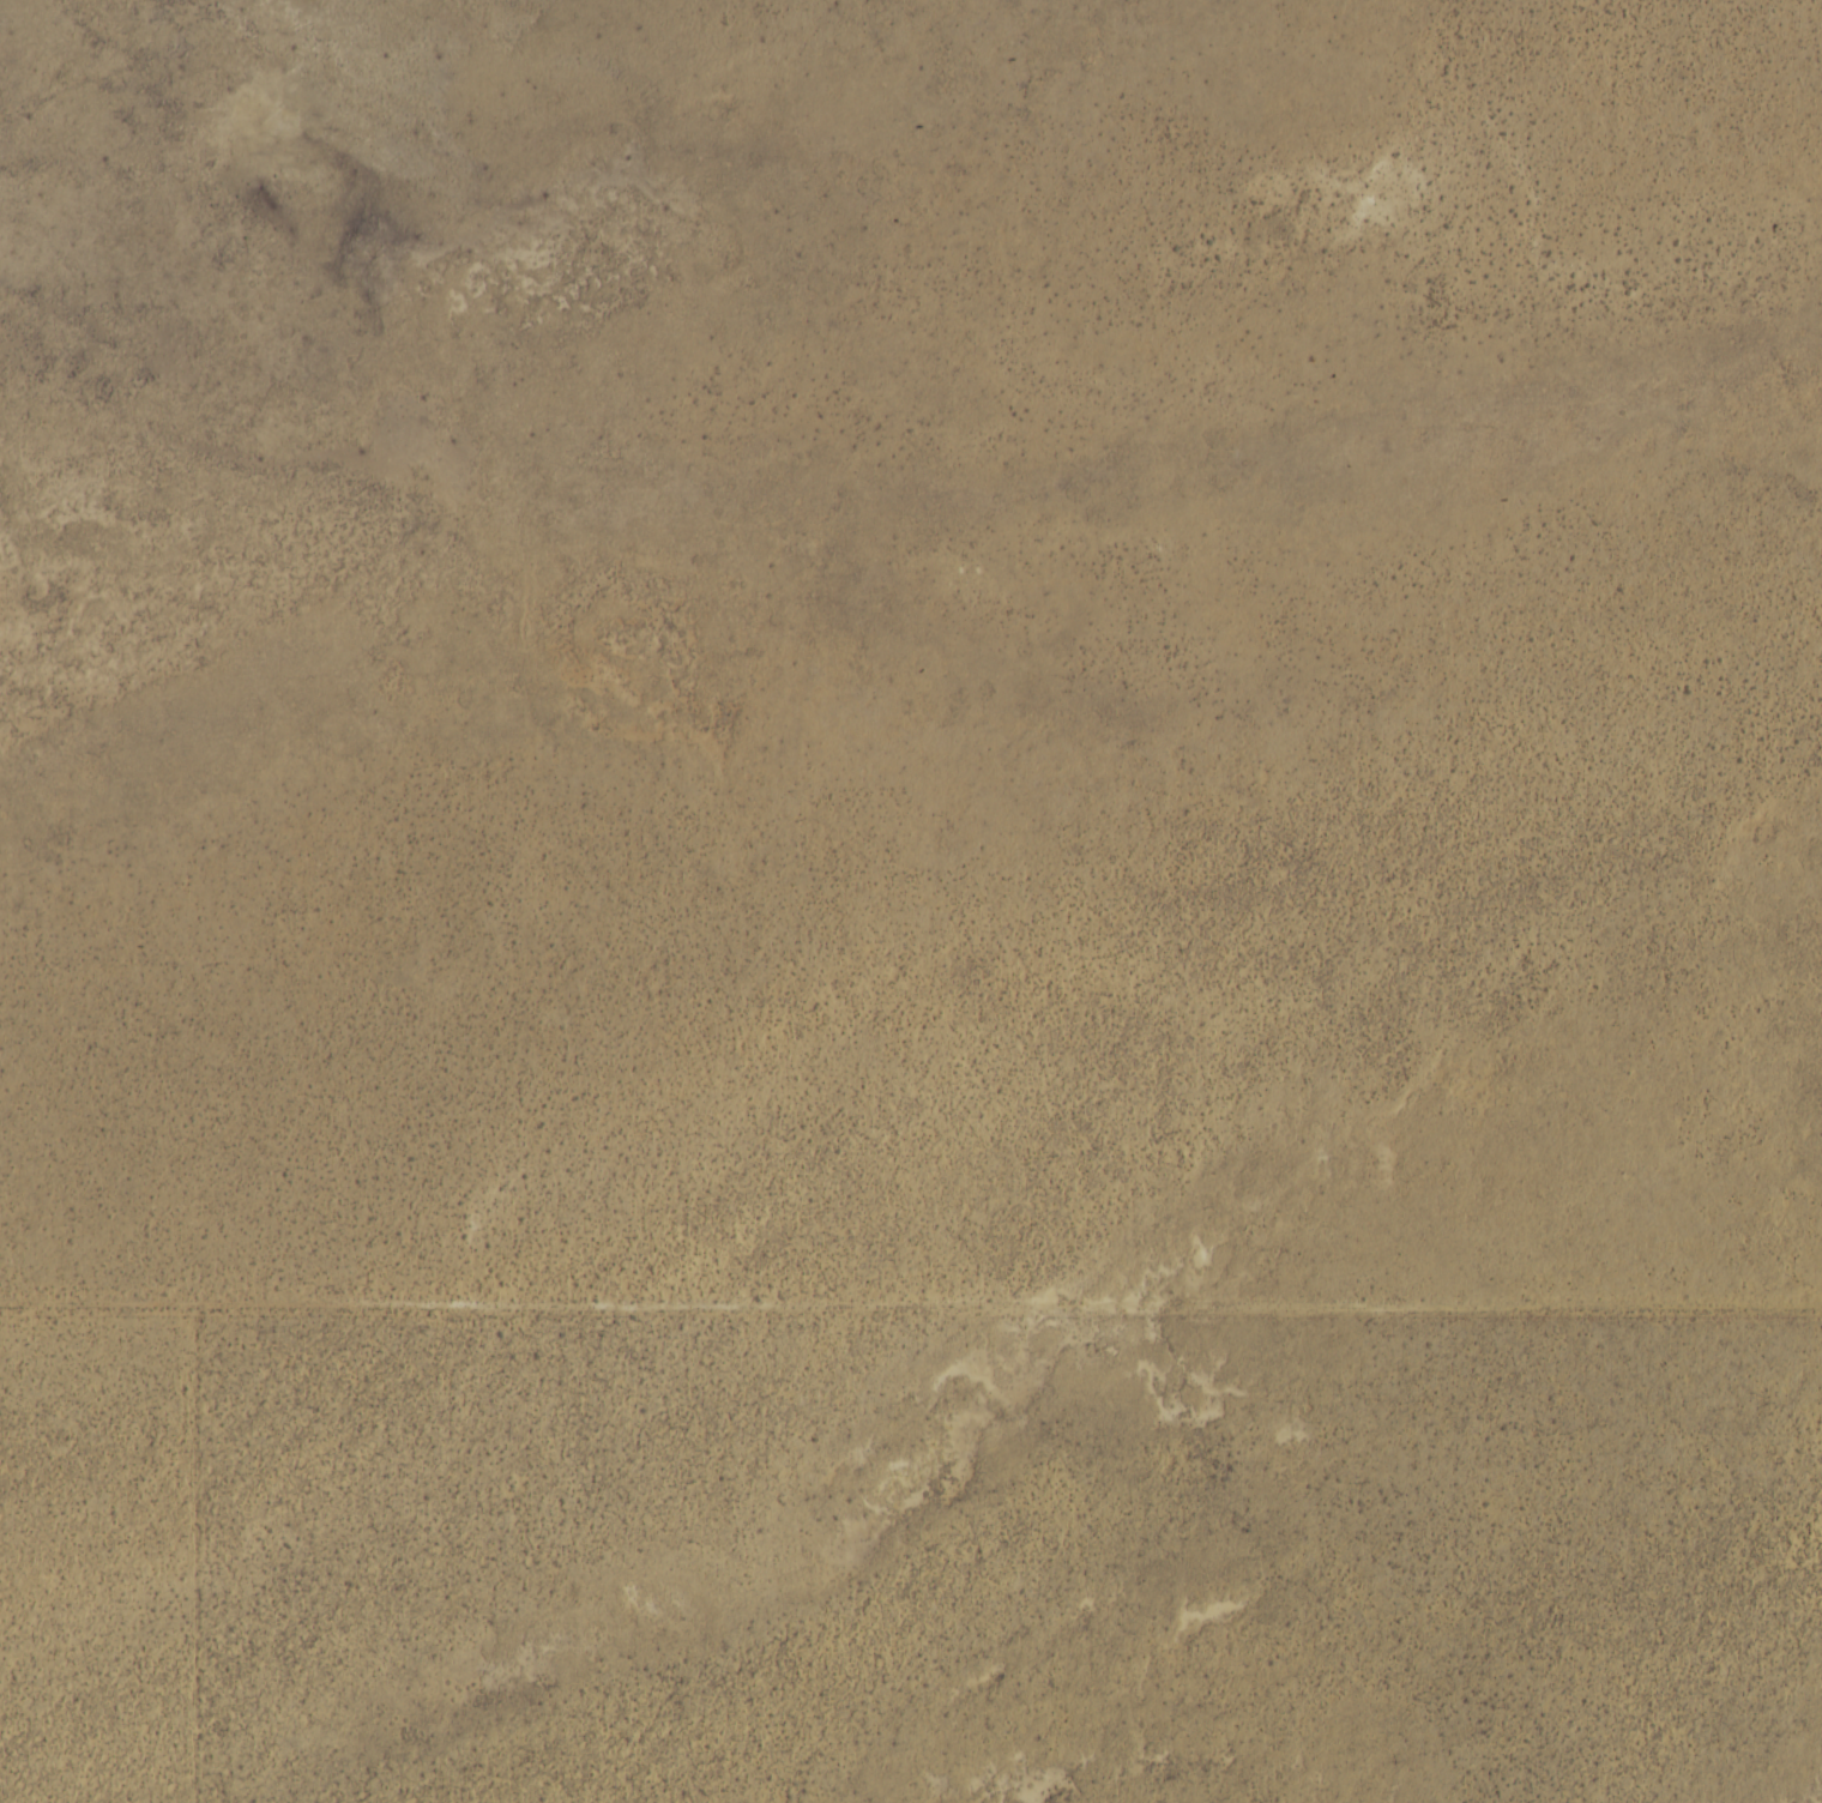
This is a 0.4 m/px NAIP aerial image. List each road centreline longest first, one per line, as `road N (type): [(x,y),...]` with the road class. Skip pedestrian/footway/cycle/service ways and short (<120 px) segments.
road 1 (track): [(1821,1349),(0,1329)]

